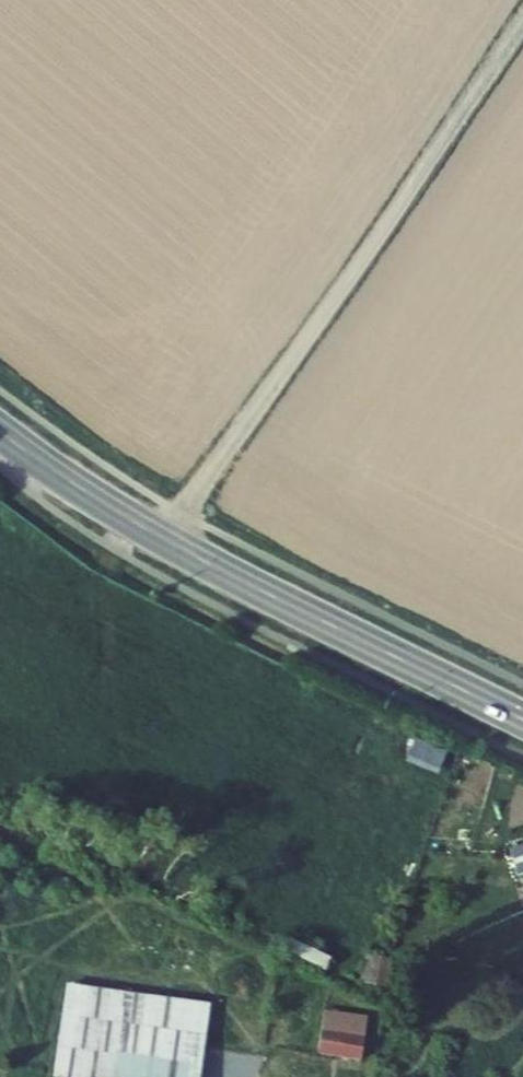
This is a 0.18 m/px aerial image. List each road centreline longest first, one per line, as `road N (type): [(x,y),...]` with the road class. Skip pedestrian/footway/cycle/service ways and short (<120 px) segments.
road 1 (track): [(522,12),(163,538)]
road 2 (tertiary): [(0,431),(163,538),(522,719)]

